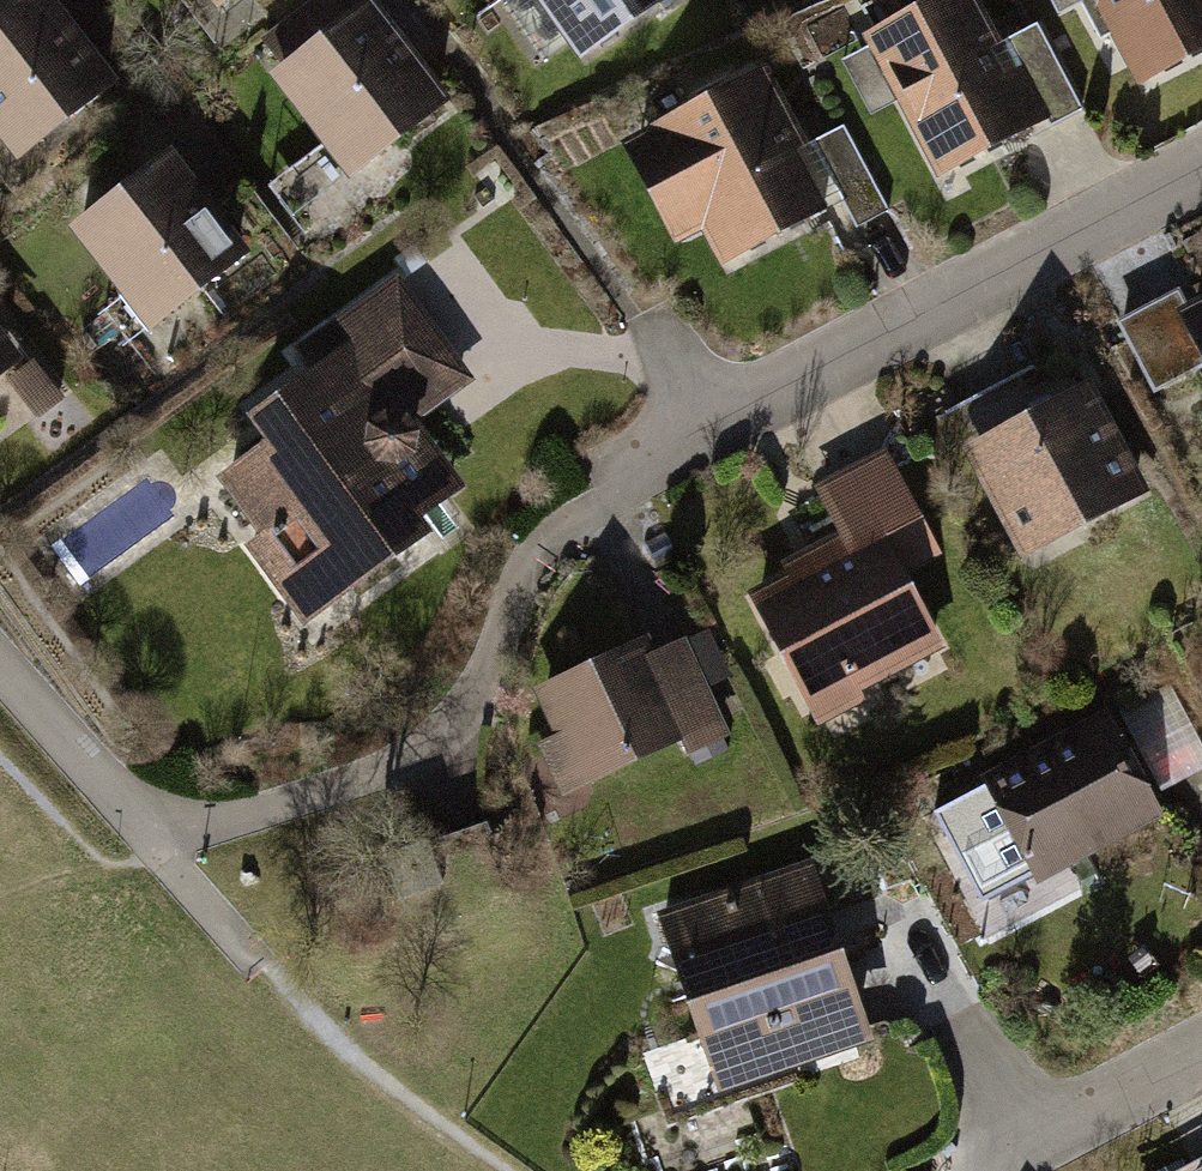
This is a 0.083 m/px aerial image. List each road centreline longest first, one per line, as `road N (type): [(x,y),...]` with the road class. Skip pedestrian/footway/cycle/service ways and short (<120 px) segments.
road 1 (residential): [(1201,164),(710,422),(560,529),(518,592),(478,699),(414,760),(157,844)]
road 2 (residential): [(1201,1037),(959,1170)]
road 3 (residential): [(157,844),(0,662)]
road 4 (residential): [(256,960),(157,844)]

